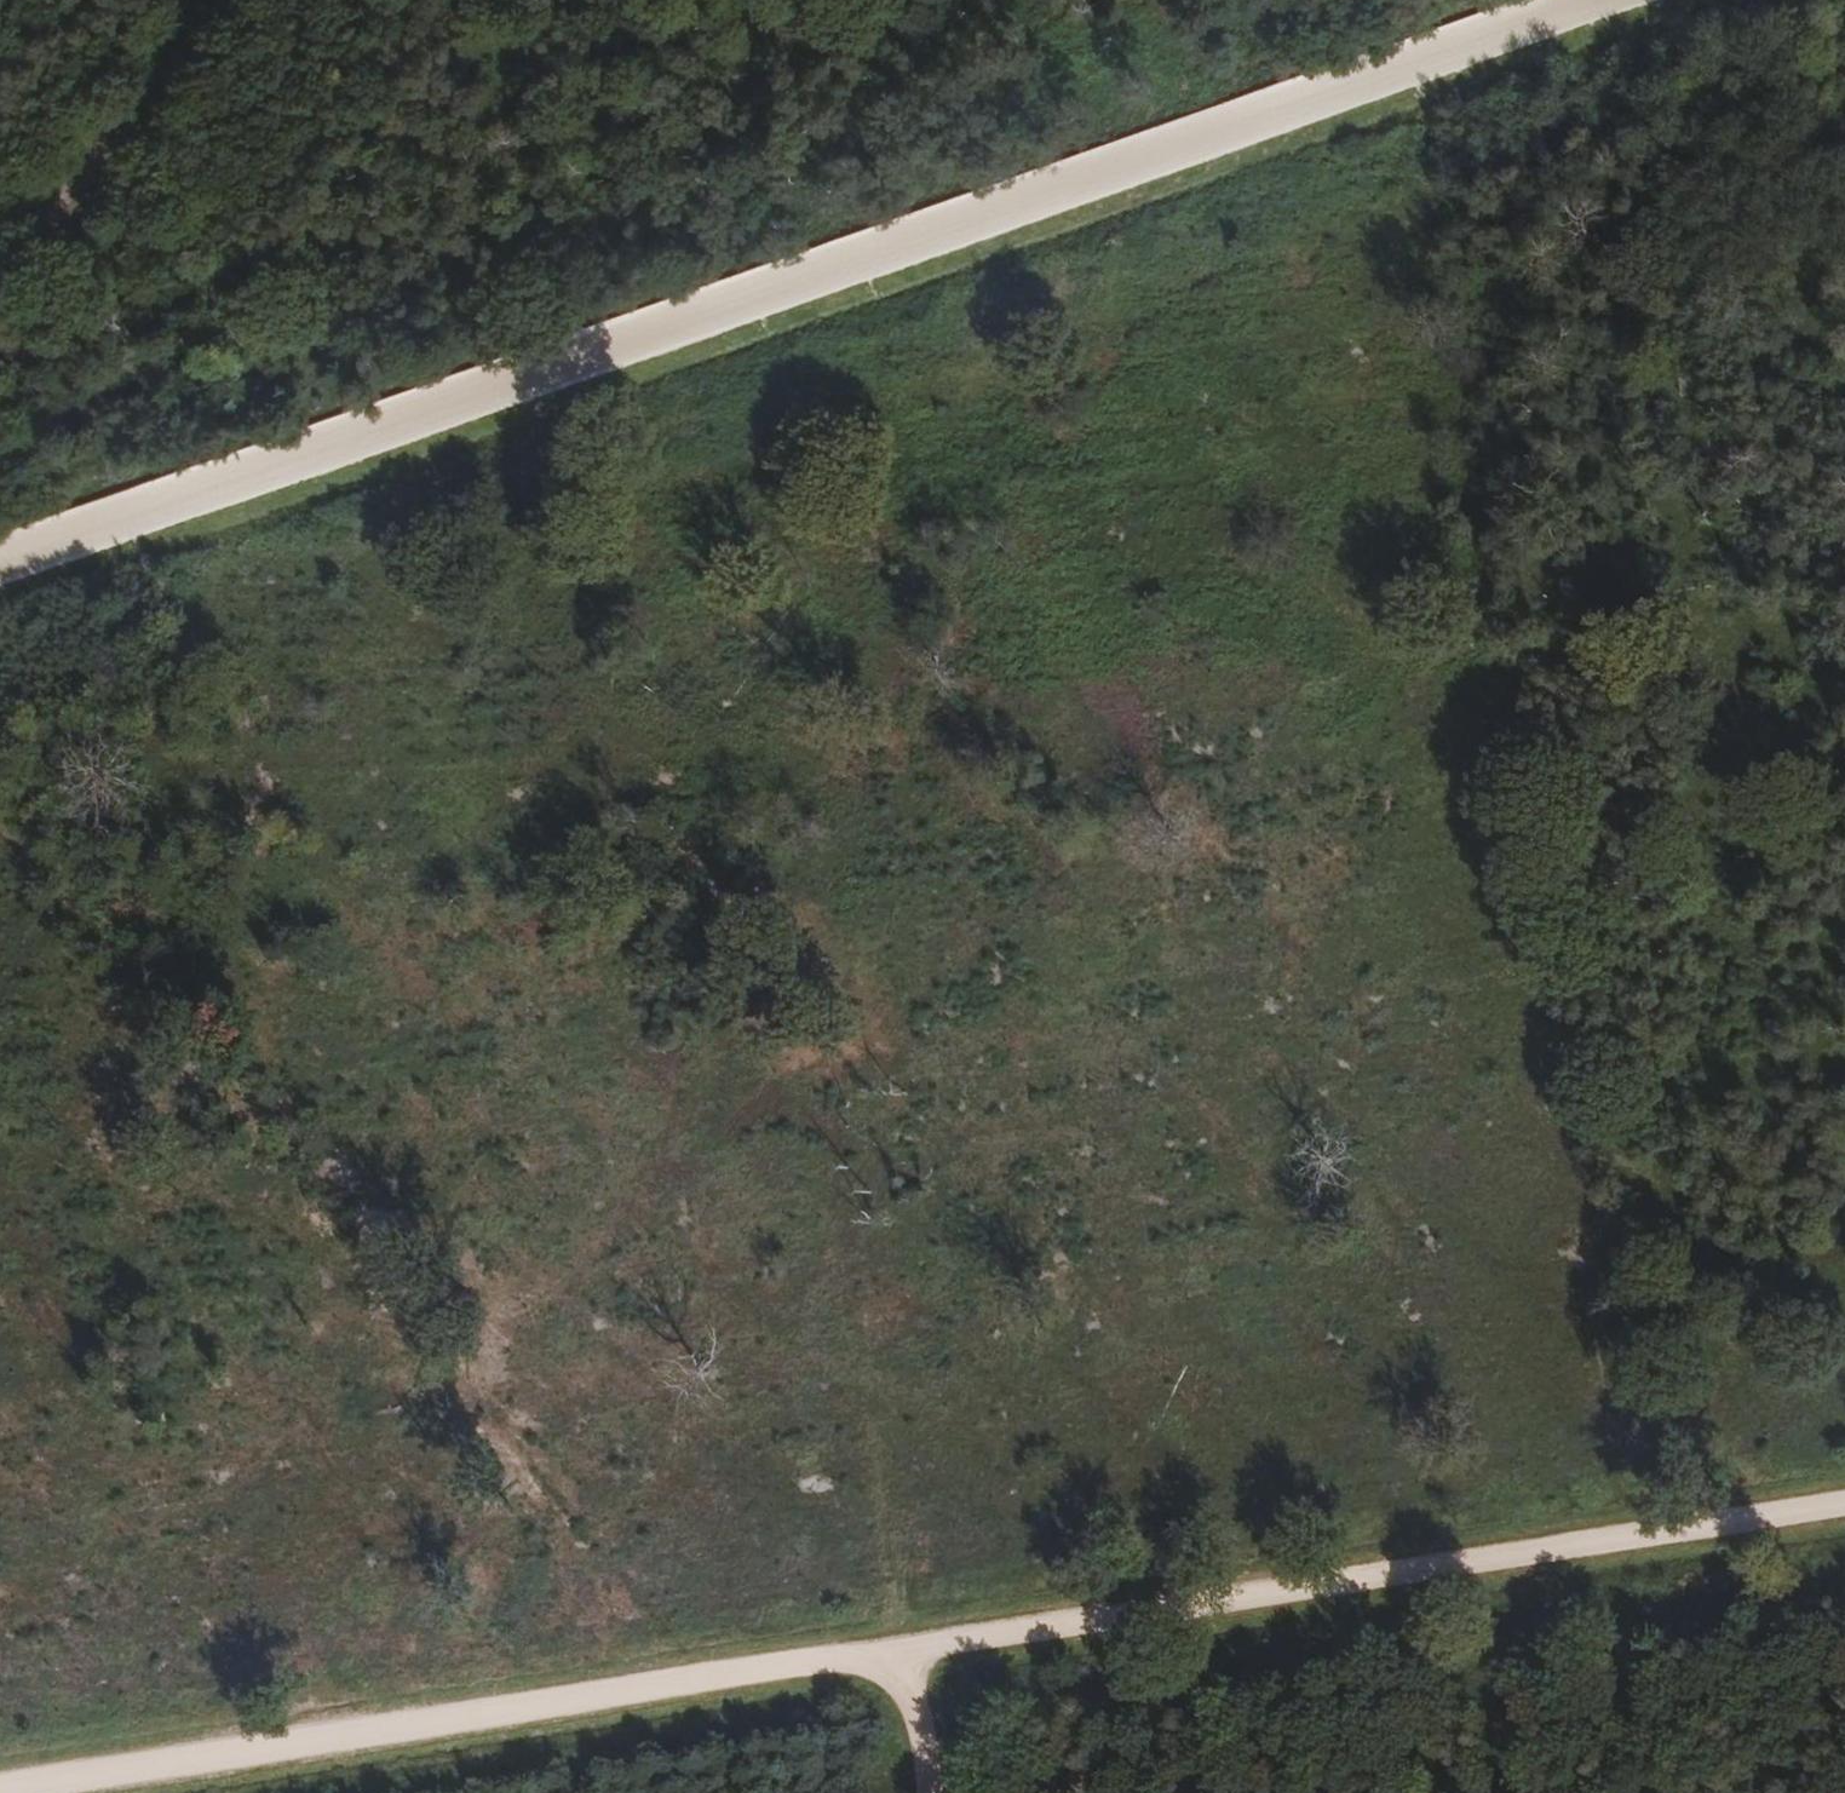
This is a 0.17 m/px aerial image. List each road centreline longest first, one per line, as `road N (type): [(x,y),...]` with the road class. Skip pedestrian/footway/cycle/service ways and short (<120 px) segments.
road 1 (track): [(6,1792),(1844,1506)]
road 2 (track): [(0,565),(1611,0)]
road 3 (track): [(0,281),(228,0)]
road 4 (track): [(926,1792),(923,1741),(899,1652)]

